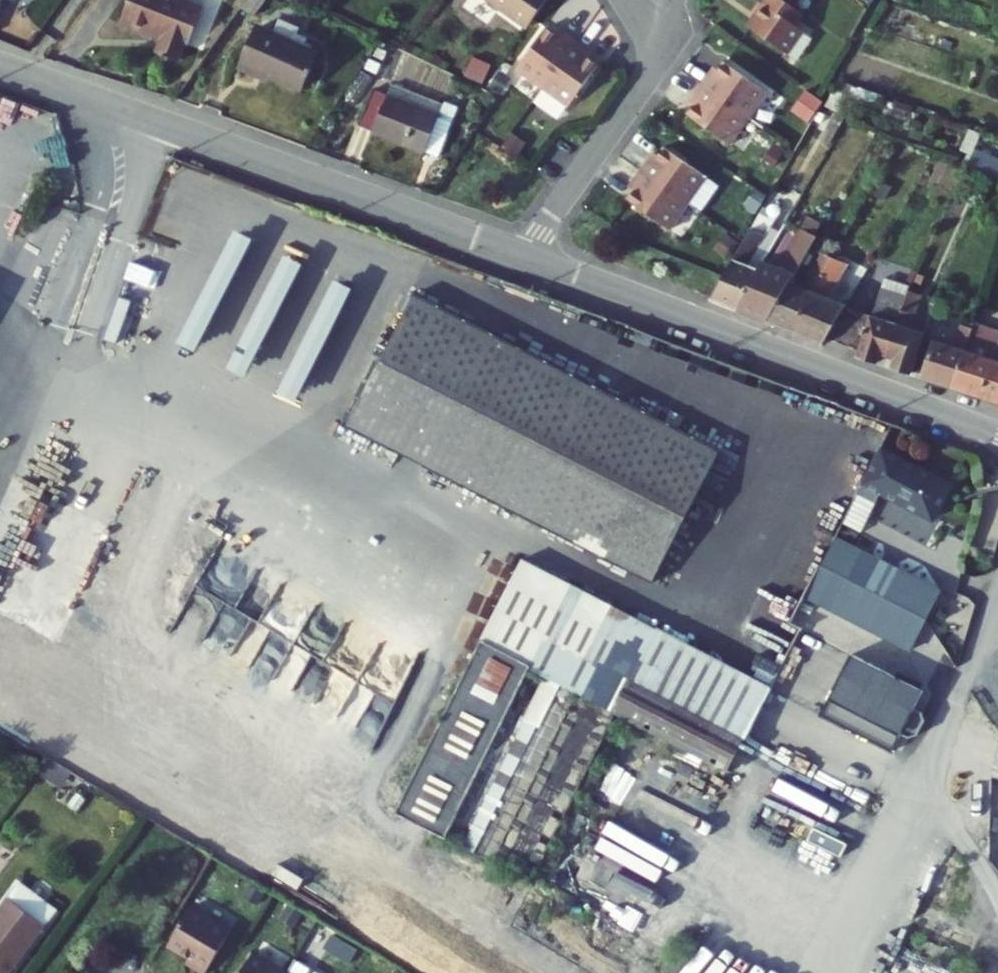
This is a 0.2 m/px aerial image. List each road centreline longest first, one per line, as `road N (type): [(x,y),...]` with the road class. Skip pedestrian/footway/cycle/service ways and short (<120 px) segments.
road 1 (residential): [(0,64),(526,256)]
road 2 (residential): [(526,256),(997,431)]
road 3 (residential): [(526,256),(649,76),(667,9)]

